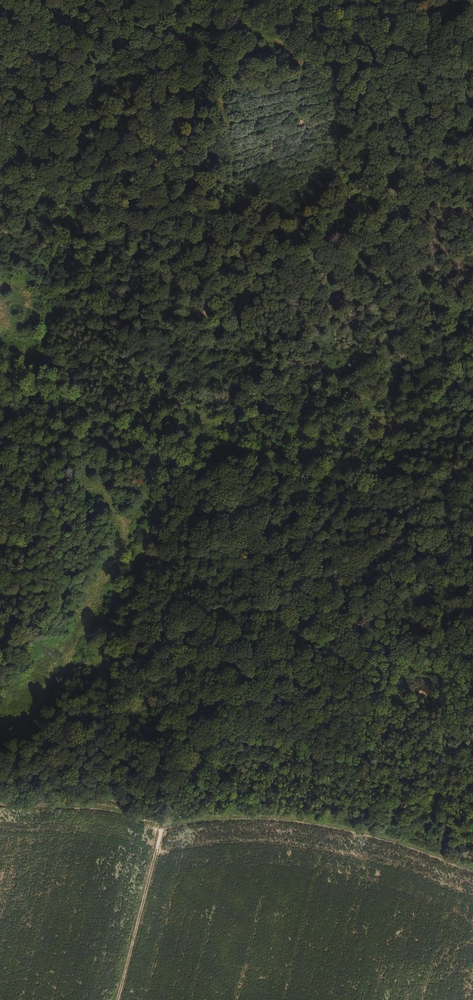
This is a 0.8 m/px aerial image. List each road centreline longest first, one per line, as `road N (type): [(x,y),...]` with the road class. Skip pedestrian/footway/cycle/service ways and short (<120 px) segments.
road 1 (track): [(363,413),(264,355),(264,348),(304,321),(211,318),(202,307),(312,215),(353,197),(472,111)]
road 2 (track): [(363,413),(308,434),(268,436),(206,419),(117,359),(47,270),(0,259)]
road 3 (track): [(49,0),(472,80)]
road 4 (track): [(206,818),(219,799),(219,745),(228,727),(349,602),(472,567)]
road 5 (track): [(472,869),(337,826),(225,816),(164,823)]
road 6 (track): [(164,823),(119,999)]
road 7 (track): [(0,804),(97,807),(164,823)]
road 8 (track): [(329,621),(379,633),(472,689)]

